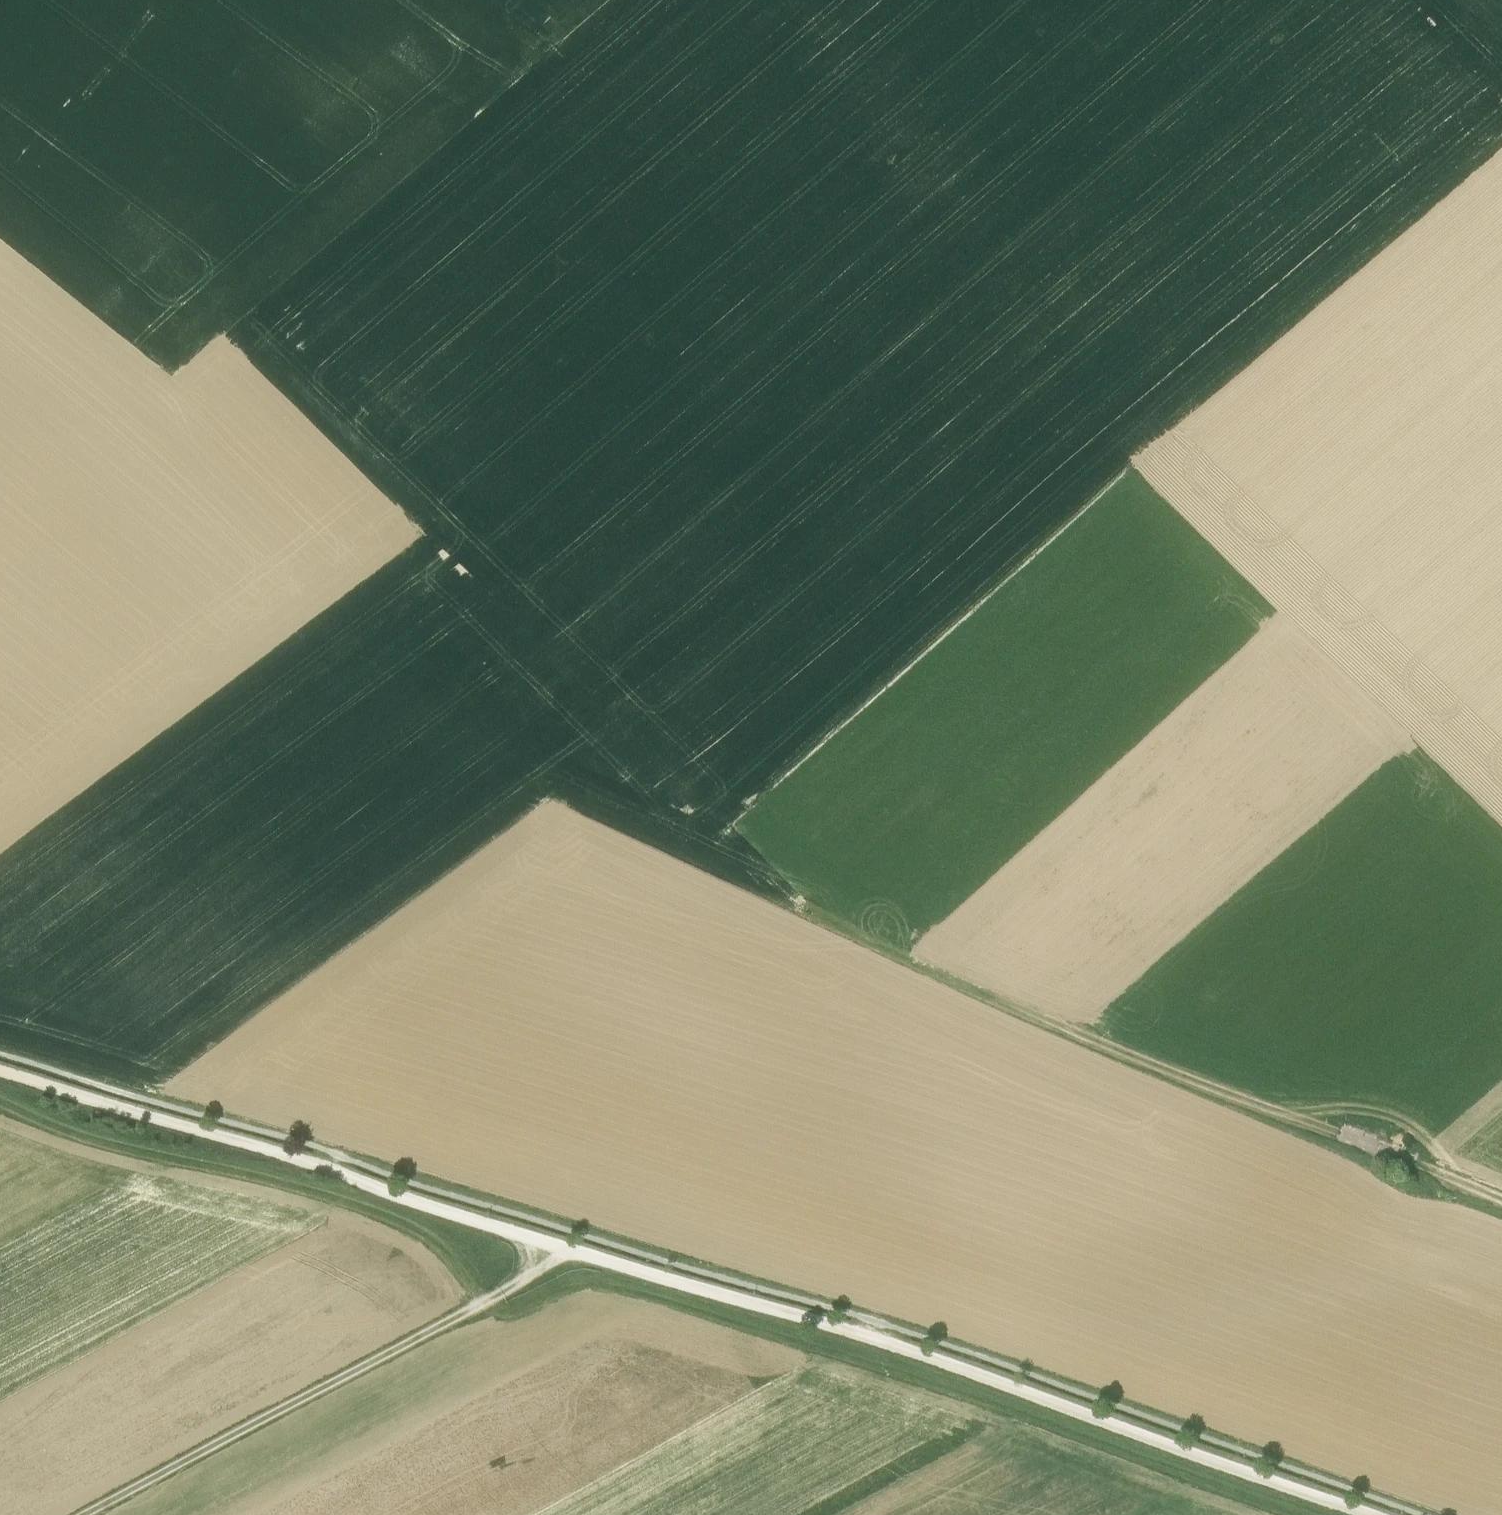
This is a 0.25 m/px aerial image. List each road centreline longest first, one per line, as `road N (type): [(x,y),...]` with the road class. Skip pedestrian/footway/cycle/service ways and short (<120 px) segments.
road 1 (track): [(0,1069),(935,1358),(1373,1514)]
road 2 (track): [(1501,1200),(1175,1072),(984,987)]
road 3 (track): [(562,1245),(492,1297),(83,1514)]

